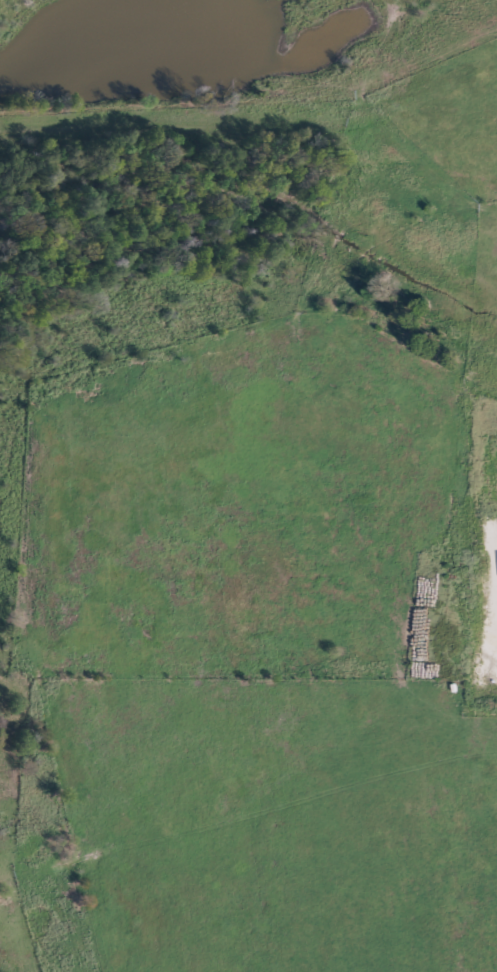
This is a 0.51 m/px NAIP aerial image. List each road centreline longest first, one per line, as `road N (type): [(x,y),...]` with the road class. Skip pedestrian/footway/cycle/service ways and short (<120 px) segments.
road 1 (residential): [(268,558),(249,644),(163,795),(0,830)]
road 2 (residential): [(457,857),(387,808),(322,777),(163,795)]
road 3 (residential): [(243,129),(496,40)]
road 4 (residential): [(0,137),(98,150),(243,129)]

